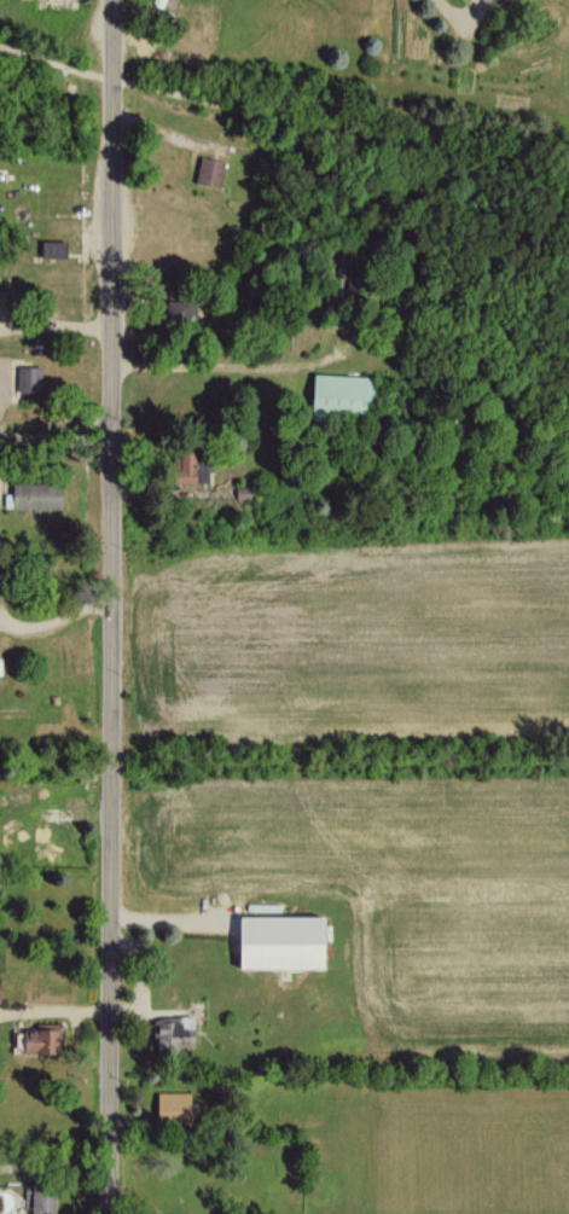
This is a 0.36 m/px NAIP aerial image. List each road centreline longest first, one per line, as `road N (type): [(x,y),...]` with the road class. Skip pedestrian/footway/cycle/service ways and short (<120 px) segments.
road 1 (tertiary): [(106,1213),(111,0)]

